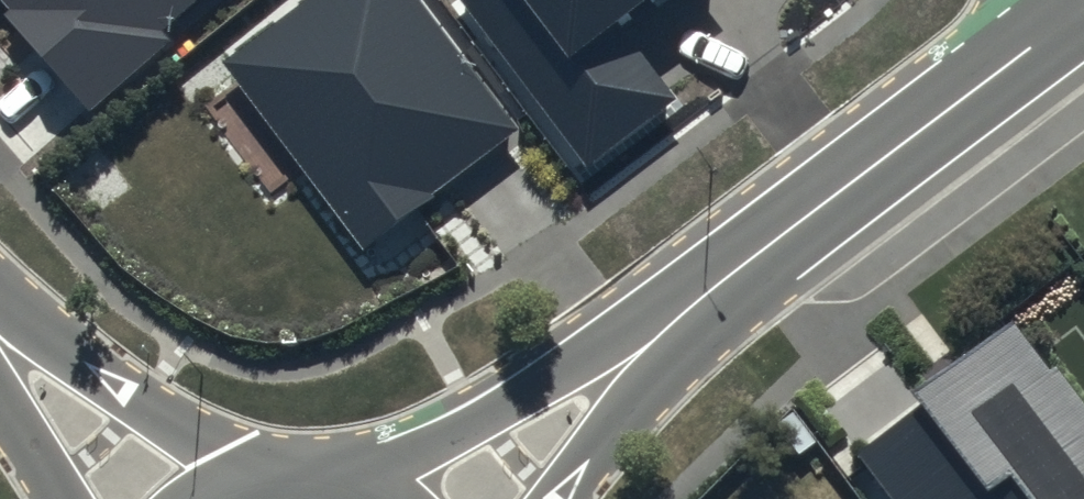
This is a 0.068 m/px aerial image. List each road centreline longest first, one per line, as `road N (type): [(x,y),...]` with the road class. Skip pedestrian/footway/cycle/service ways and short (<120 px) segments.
road 1 (tertiary): [(1083,7),(683,313)]
road 2 (tertiary): [(322,489),(425,450),(683,313)]
road 3 (residential): [(0,307),(263,490)]
road 4 (tertiary): [(683,313),(562,498)]

